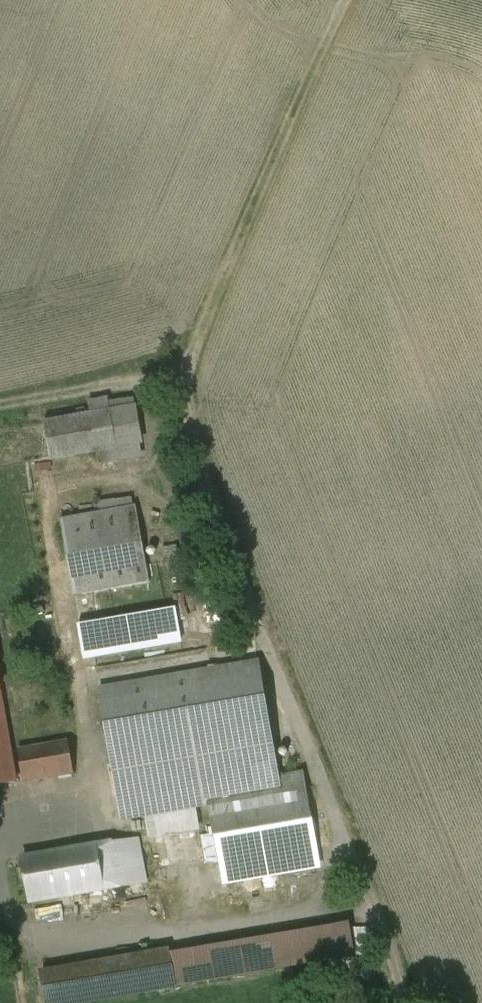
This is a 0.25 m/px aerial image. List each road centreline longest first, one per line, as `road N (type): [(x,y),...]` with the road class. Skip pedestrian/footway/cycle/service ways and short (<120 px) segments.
road 1 (track): [(412,1002),(183,405),(201,339),(346,0)]
road 2 (track): [(146,377),(0,405)]

